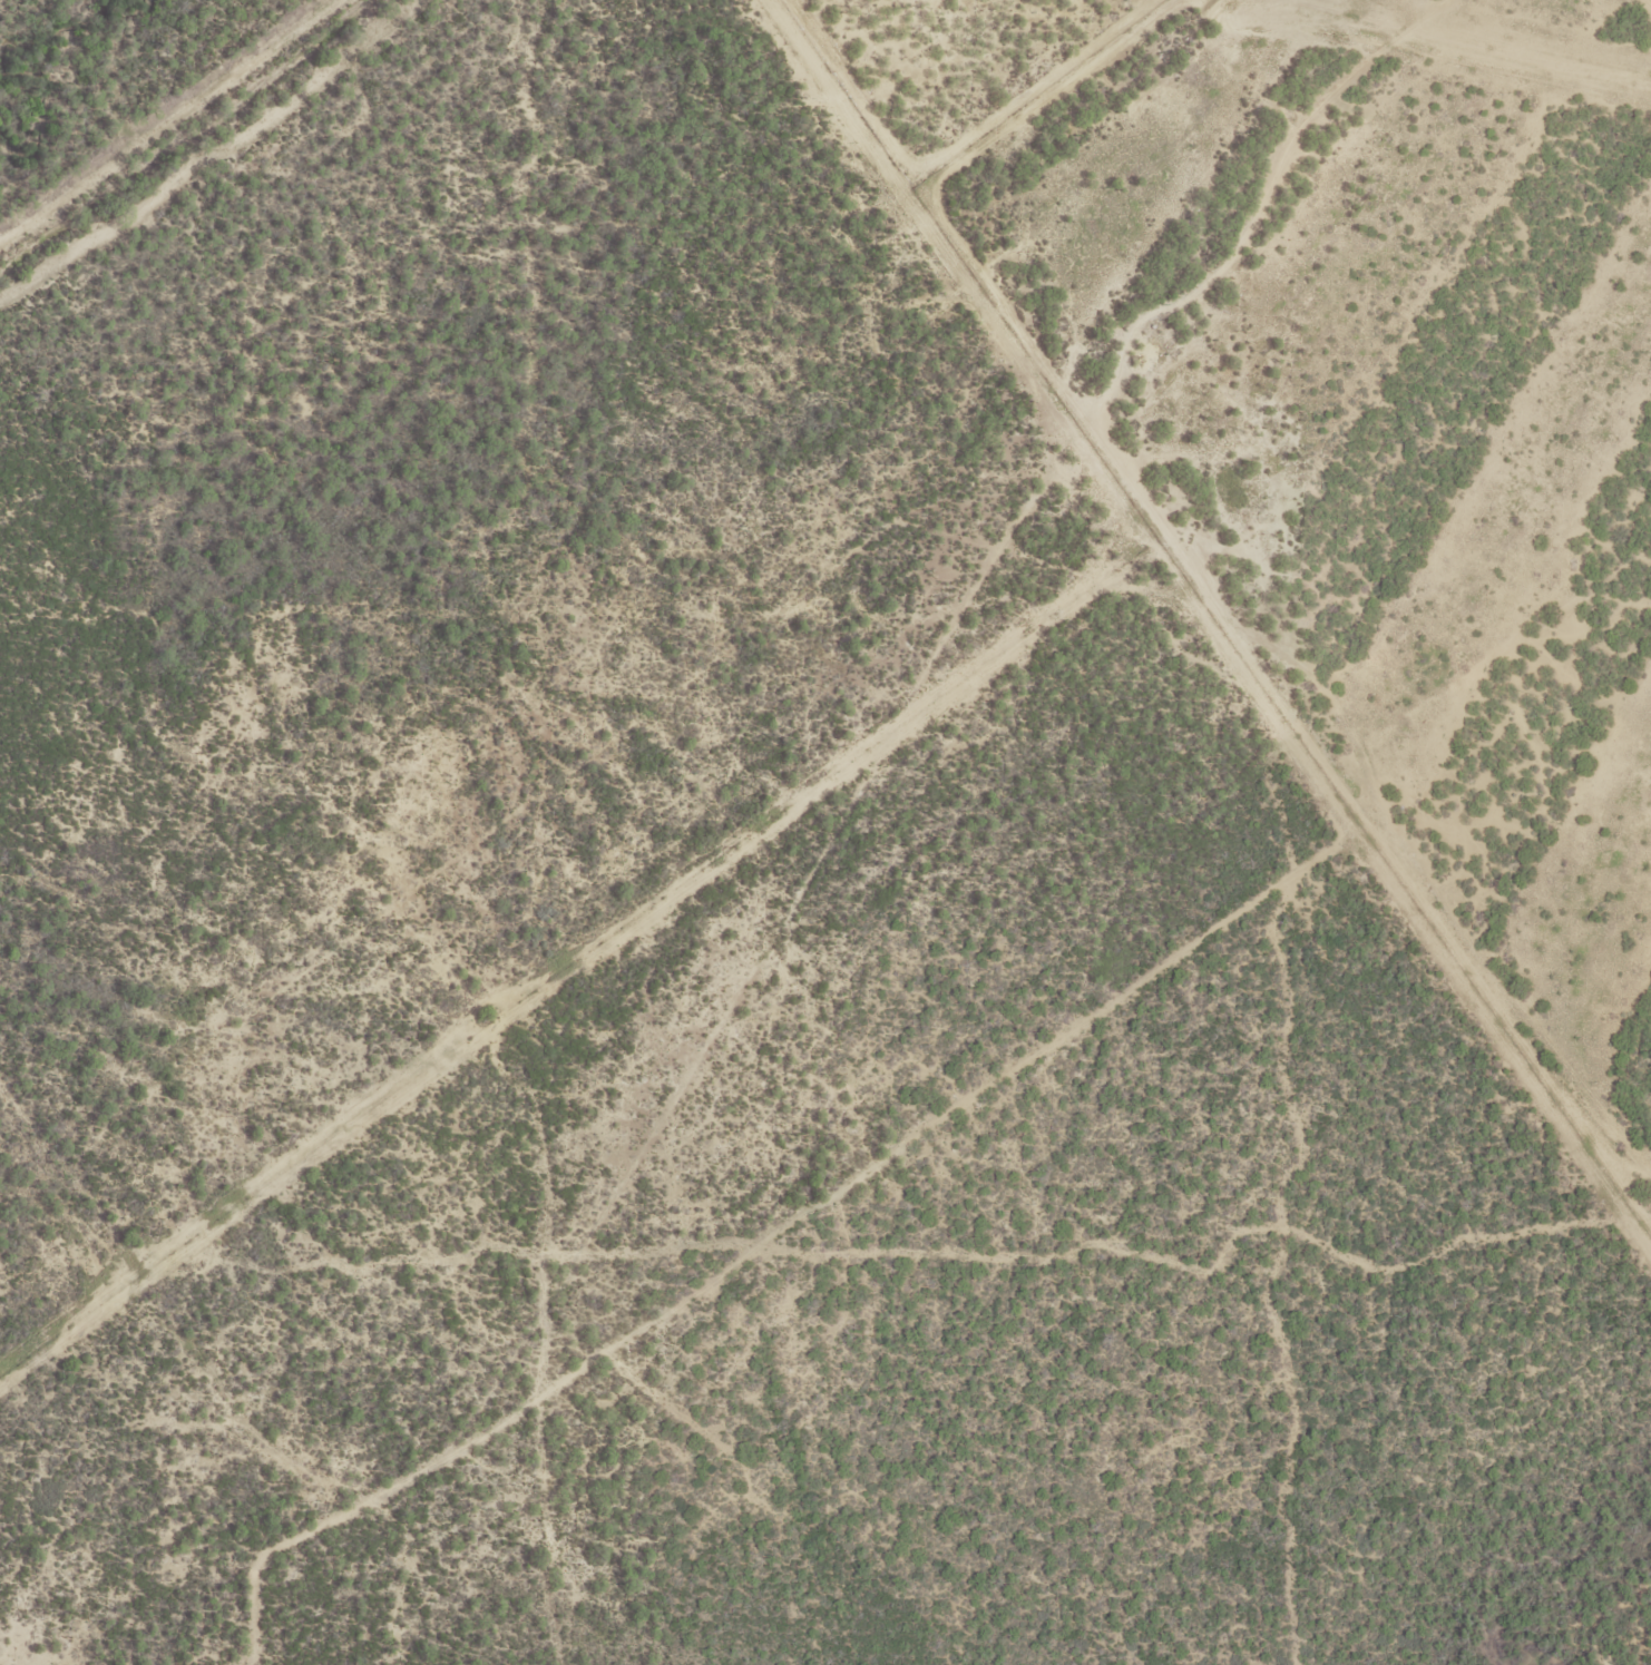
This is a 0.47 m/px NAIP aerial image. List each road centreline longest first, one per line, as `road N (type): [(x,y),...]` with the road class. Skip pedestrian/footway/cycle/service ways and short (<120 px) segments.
road 1 (residential): [(0,1221),(134,1267),(212,1352),(273,1442),(329,1467),(426,1483),(478,1434),(1155,313),(1223,285),(1328,114),(1439,0)]

